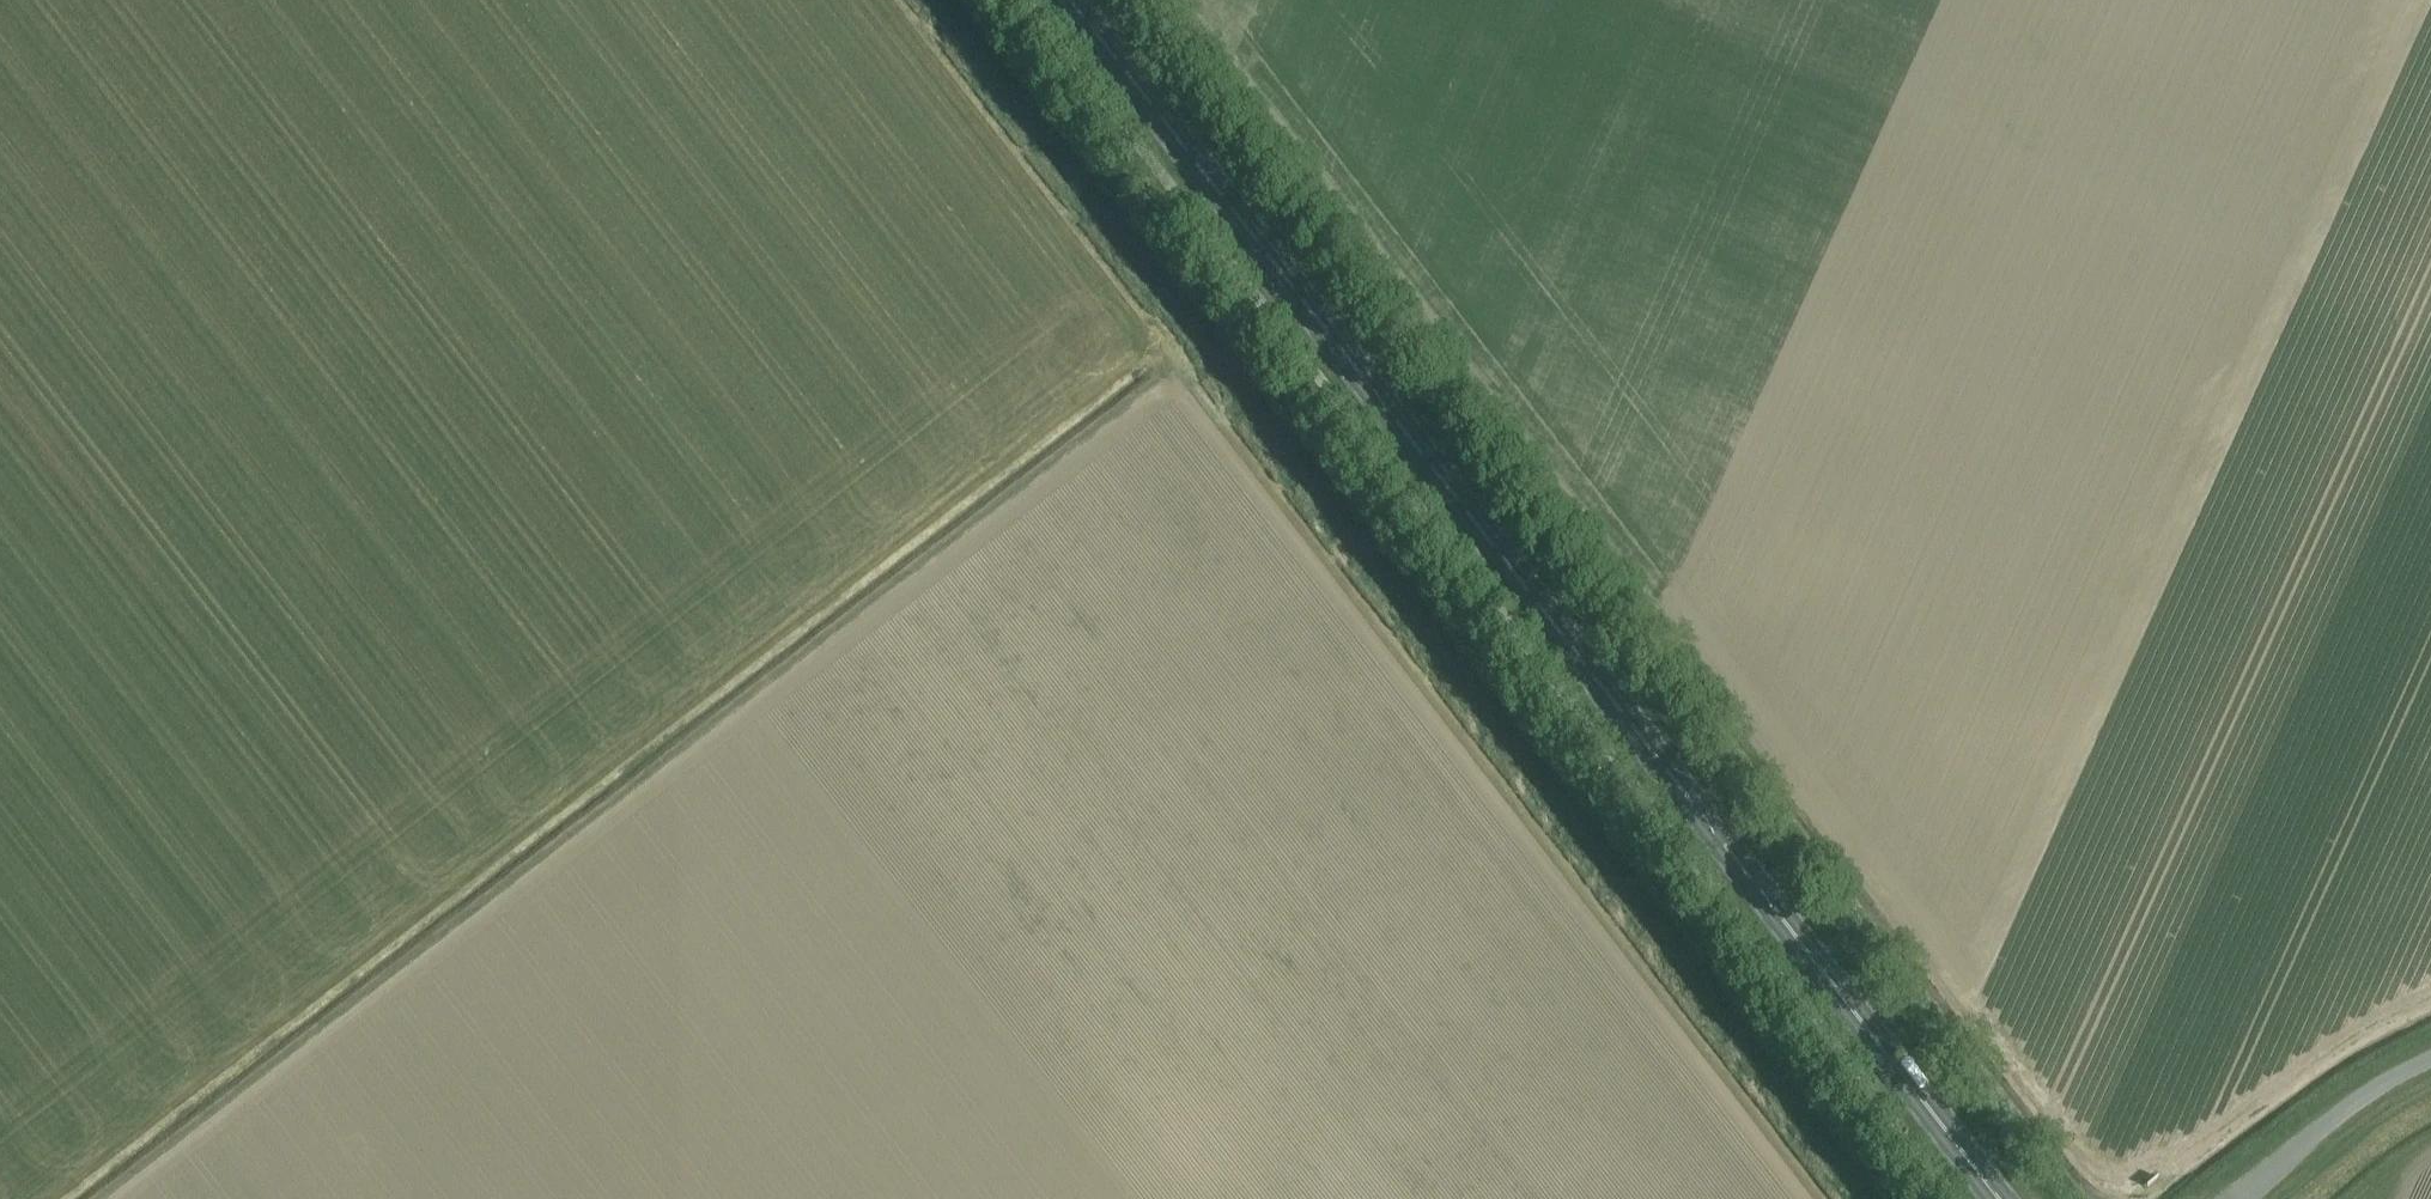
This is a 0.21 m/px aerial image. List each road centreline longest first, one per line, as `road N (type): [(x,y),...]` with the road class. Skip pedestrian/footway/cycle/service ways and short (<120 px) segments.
road 1 (secondary): [(1999,1198),(1078,0)]
road 2 (unclassified): [(2430,1060),(2332,1123),(2237,1198)]

